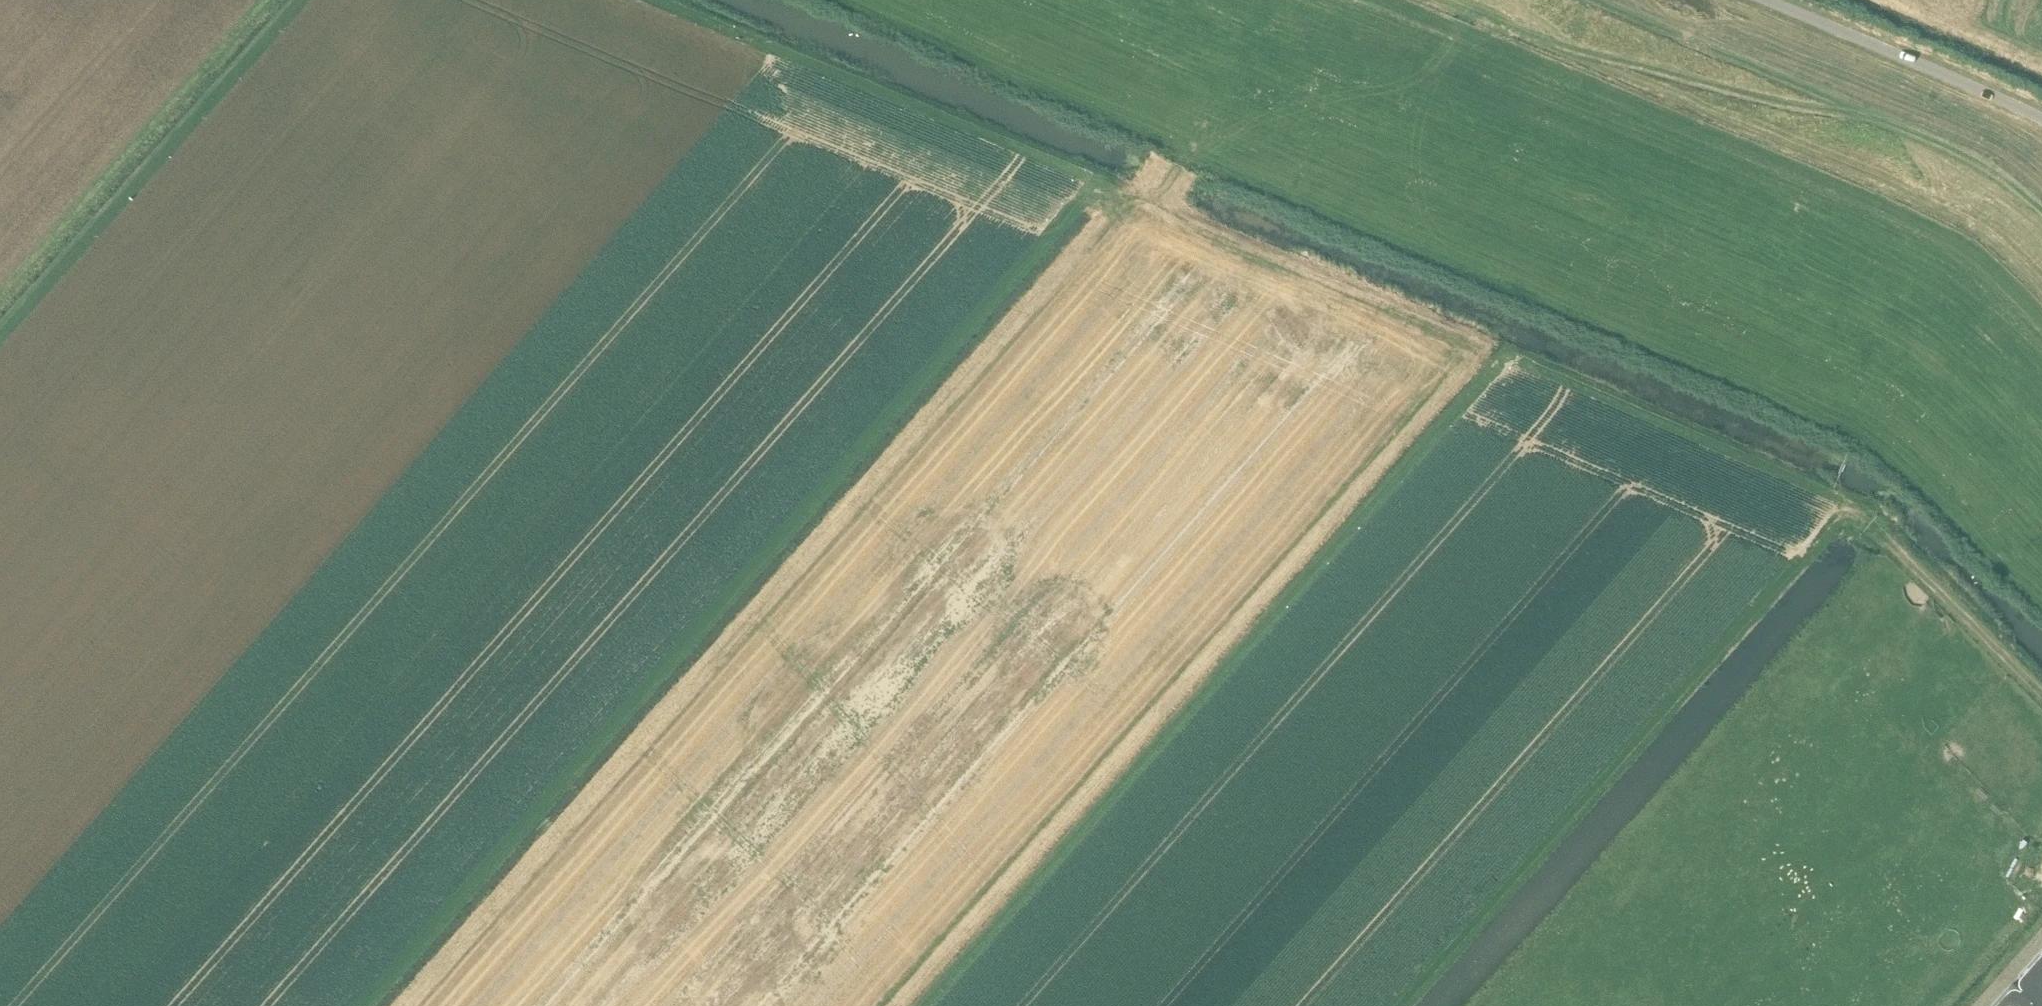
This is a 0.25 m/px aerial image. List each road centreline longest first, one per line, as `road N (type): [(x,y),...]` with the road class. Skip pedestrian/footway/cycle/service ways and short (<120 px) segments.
road 1 (track): [(2041,118),(1758,0)]
road 2 (track): [(2041,694),(1870,523)]
road 3 (track): [(2041,207),(1983,161),(1837,102)]

